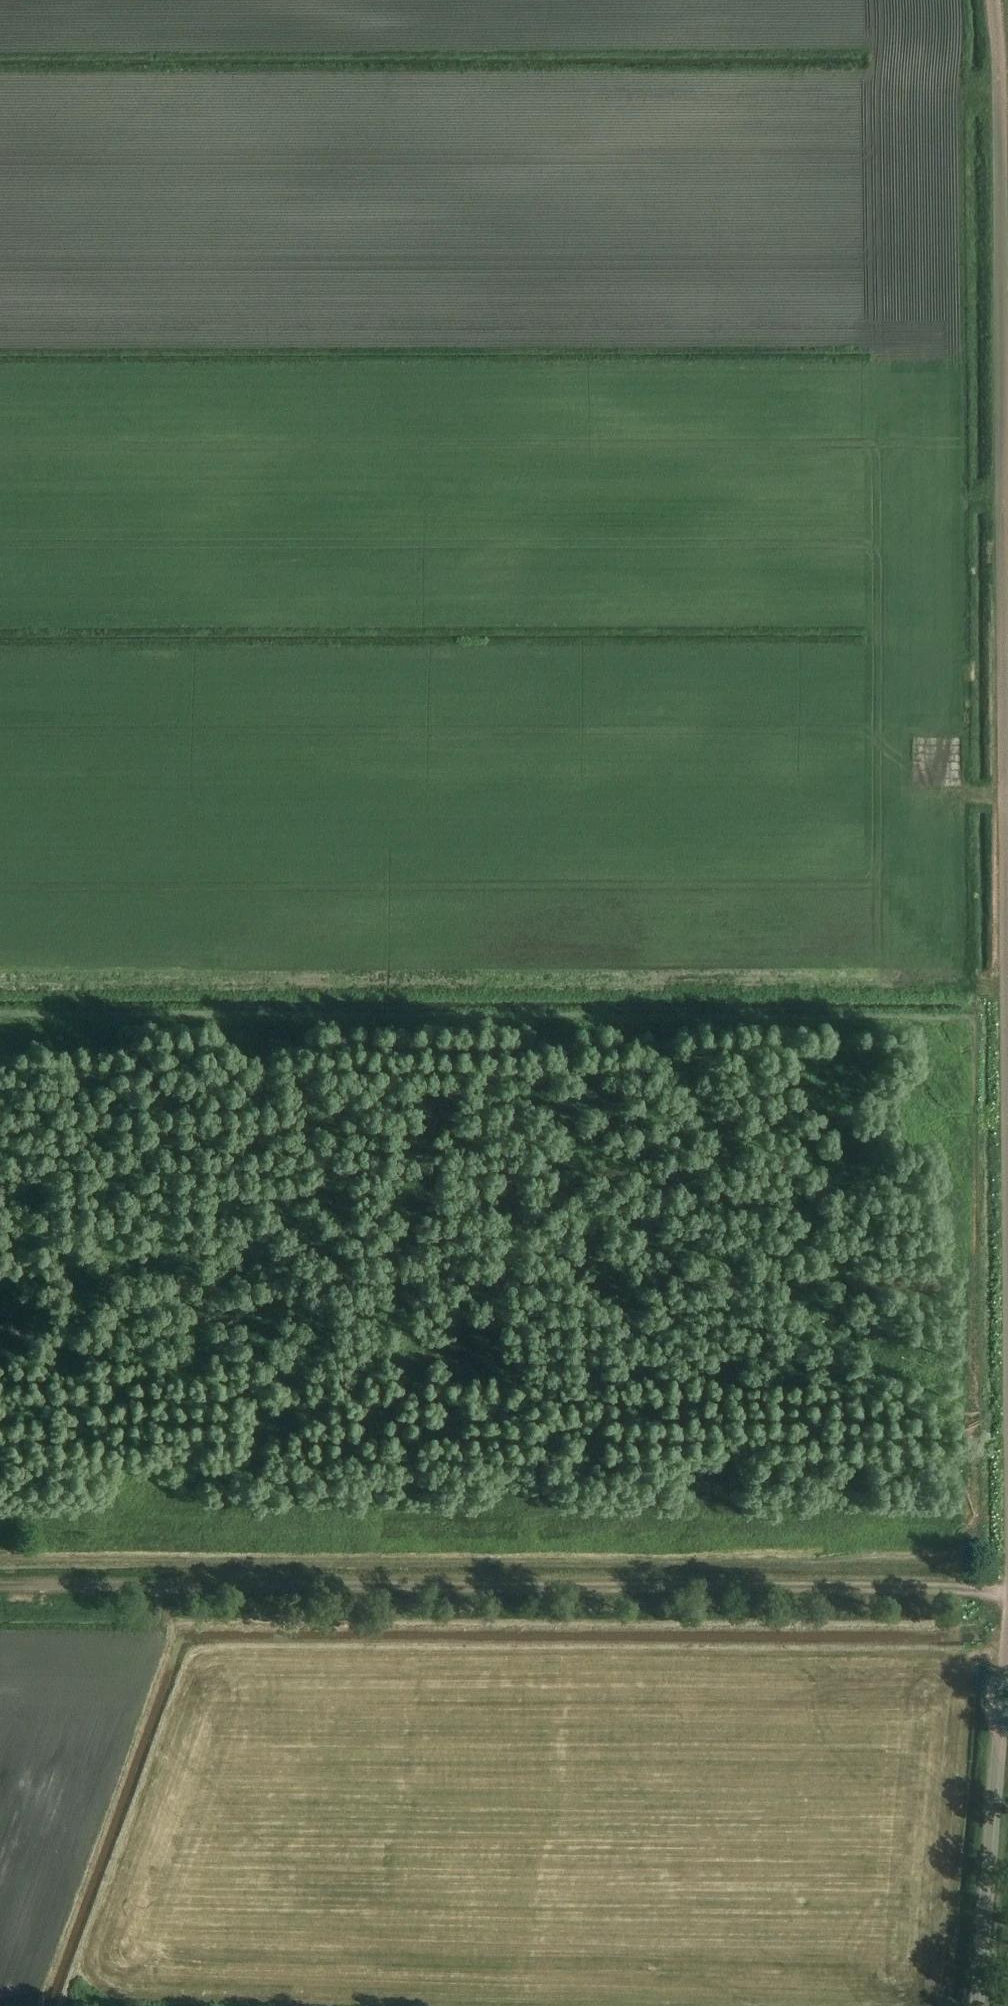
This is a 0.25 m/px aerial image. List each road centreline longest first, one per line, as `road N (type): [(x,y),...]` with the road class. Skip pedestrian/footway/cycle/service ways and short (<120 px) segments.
road 1 (unclassified): [(1007,1505),(999,111),(990,0)]
road 2 (track): [(1007,1587),(0,1583)]
road 3 (unclassified): [(976,2005),(1007,1594)]

